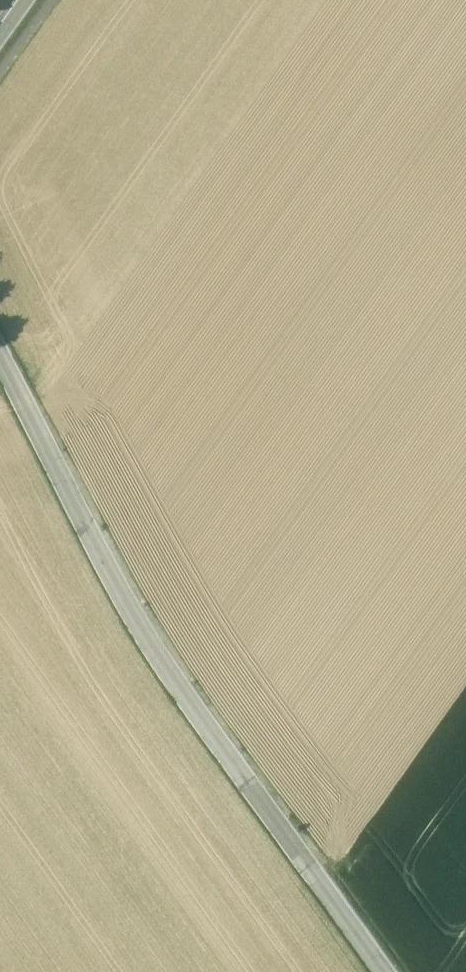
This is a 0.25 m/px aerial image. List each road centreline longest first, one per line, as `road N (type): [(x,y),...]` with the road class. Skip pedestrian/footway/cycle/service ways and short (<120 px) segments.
road 1 (tertiary): [(0,335),(156,639),(391,971)]

